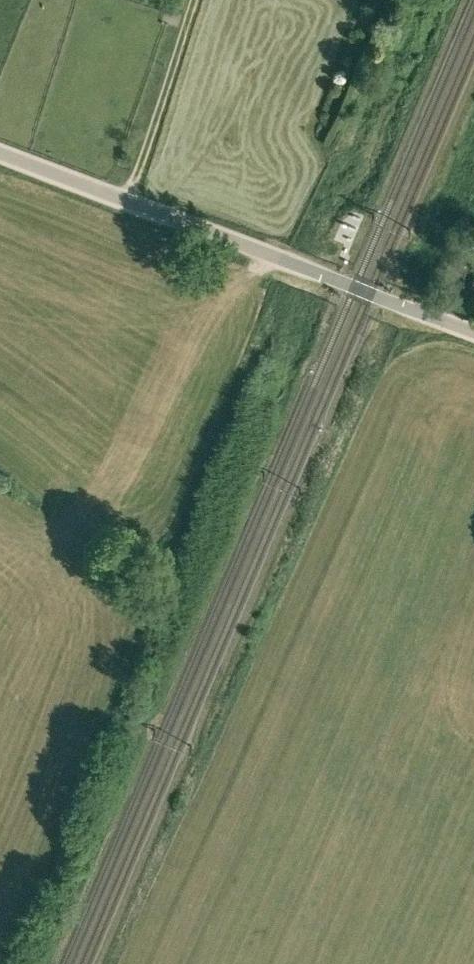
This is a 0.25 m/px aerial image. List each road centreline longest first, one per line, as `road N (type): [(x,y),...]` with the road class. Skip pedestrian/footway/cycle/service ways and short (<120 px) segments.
road 1 (unclassified): [(0,151),(473,333)]

